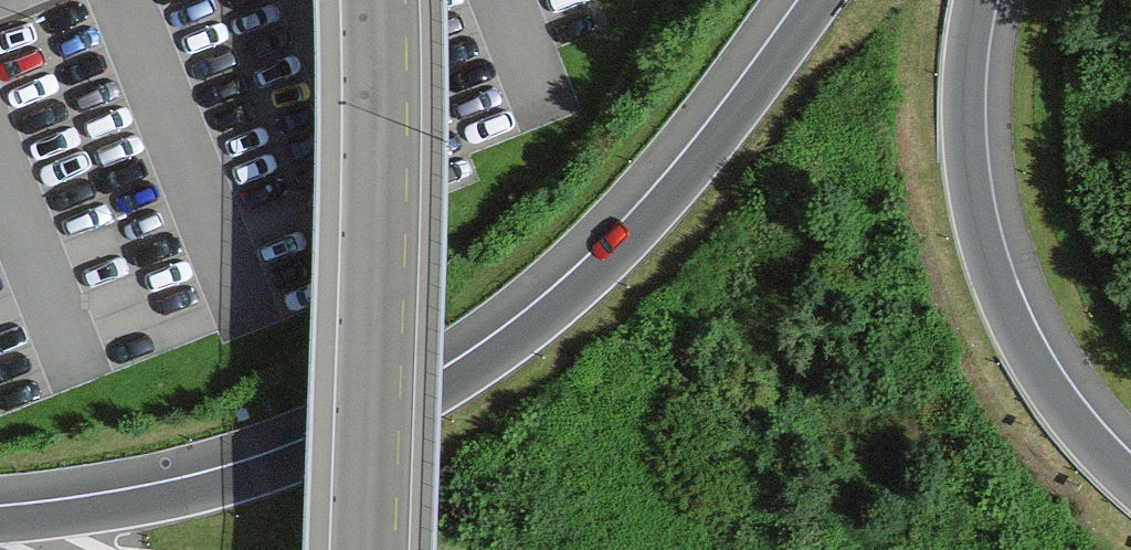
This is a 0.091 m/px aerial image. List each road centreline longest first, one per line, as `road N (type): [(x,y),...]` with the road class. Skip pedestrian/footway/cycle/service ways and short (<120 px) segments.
road 1 (motorway): [(814,0),(646,216),(534,324),(452,383),(359,436),(227,486),(0,524)]
road 2 (unclassified): [(370,549),(379,0)]
road 3 (motorway): [(1130,482),(1056,402),(990,276),(964,125),(977,0)]

